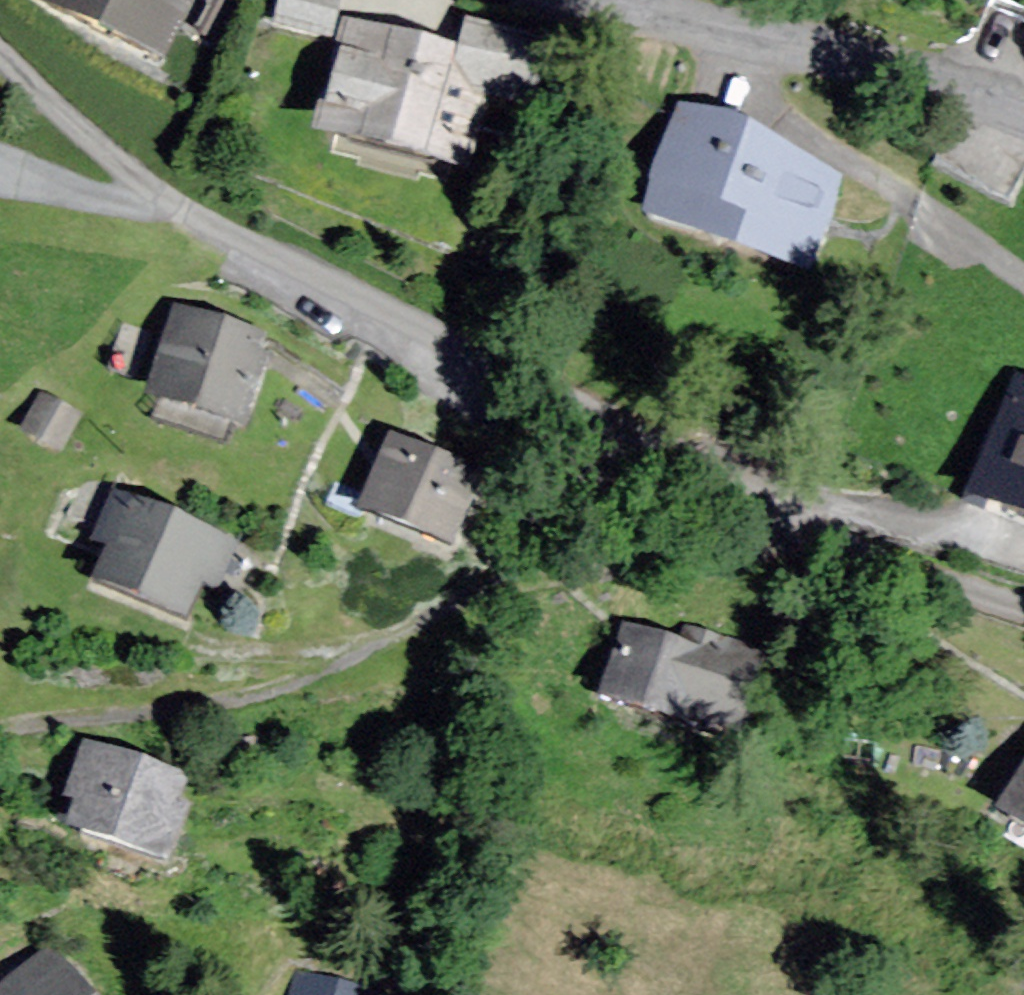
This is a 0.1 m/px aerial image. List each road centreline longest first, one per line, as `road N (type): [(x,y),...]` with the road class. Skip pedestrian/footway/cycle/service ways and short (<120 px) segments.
road 1 (residential): [(0,61),(148,199),(525,412),(656,475),(1023,609)]
road 2 (track): [(0,735),(290,687),(410,625),(656,475)]
road 3 (unclassified): [(1023,111),(918,72),(624,0)]

